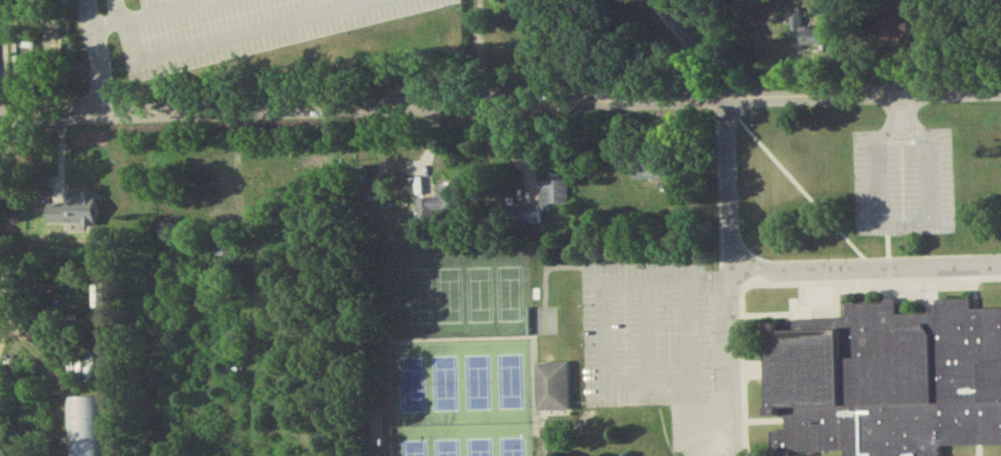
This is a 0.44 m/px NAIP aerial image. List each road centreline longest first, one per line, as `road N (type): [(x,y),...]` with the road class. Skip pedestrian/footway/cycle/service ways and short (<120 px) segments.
road 1 (residential): [(1000,93),(0,119)]

